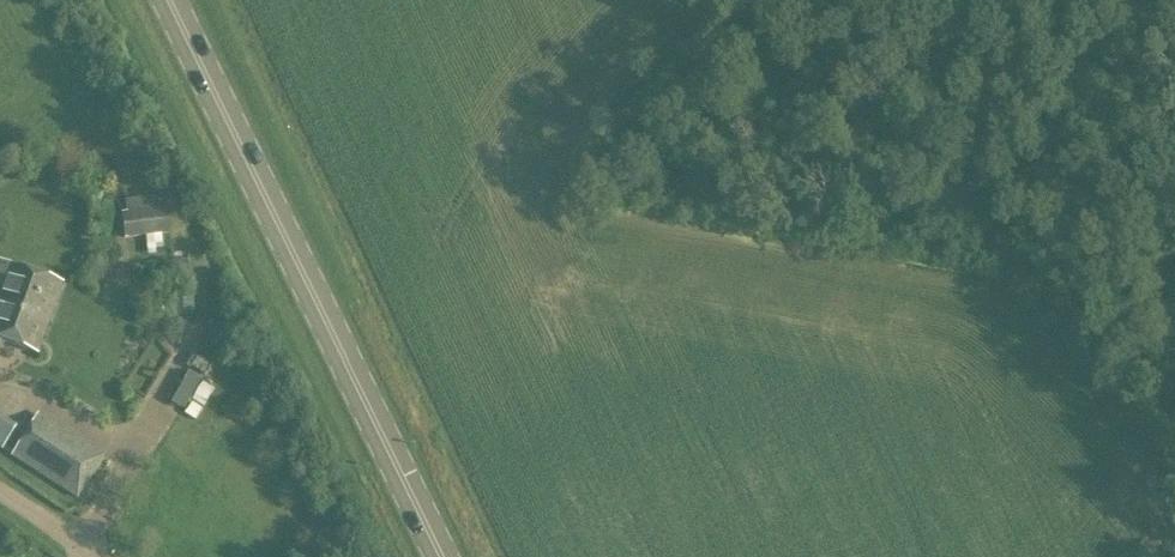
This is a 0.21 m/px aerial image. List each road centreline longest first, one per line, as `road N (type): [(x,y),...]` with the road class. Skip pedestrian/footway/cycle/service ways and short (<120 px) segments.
road 1 (primary): [(441,556),(168,0)]

